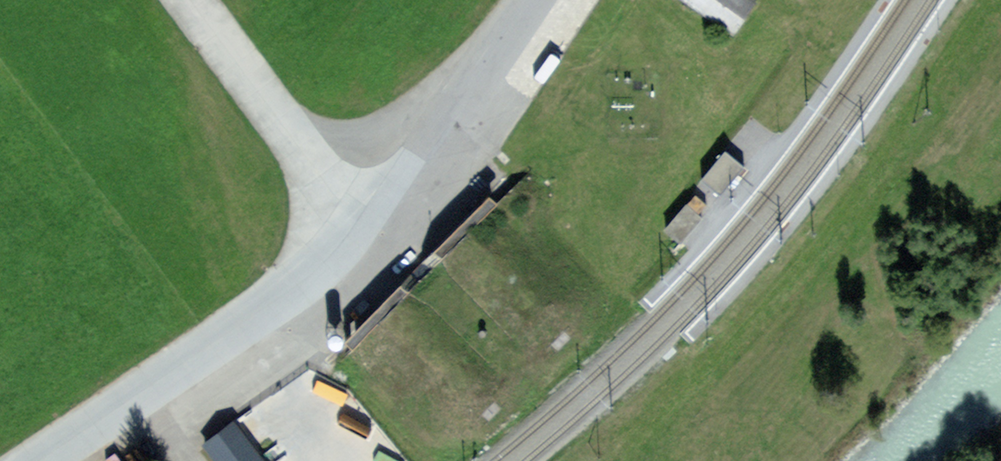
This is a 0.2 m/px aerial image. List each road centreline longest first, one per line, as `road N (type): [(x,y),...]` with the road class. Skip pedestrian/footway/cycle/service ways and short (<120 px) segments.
road 1 (unclassified): [(356,240),(195,370),(59,460)]
road 2 (unclassified): [(550,0),(356,240)]
road 3 (residential): [(195,0),(356,240)]

